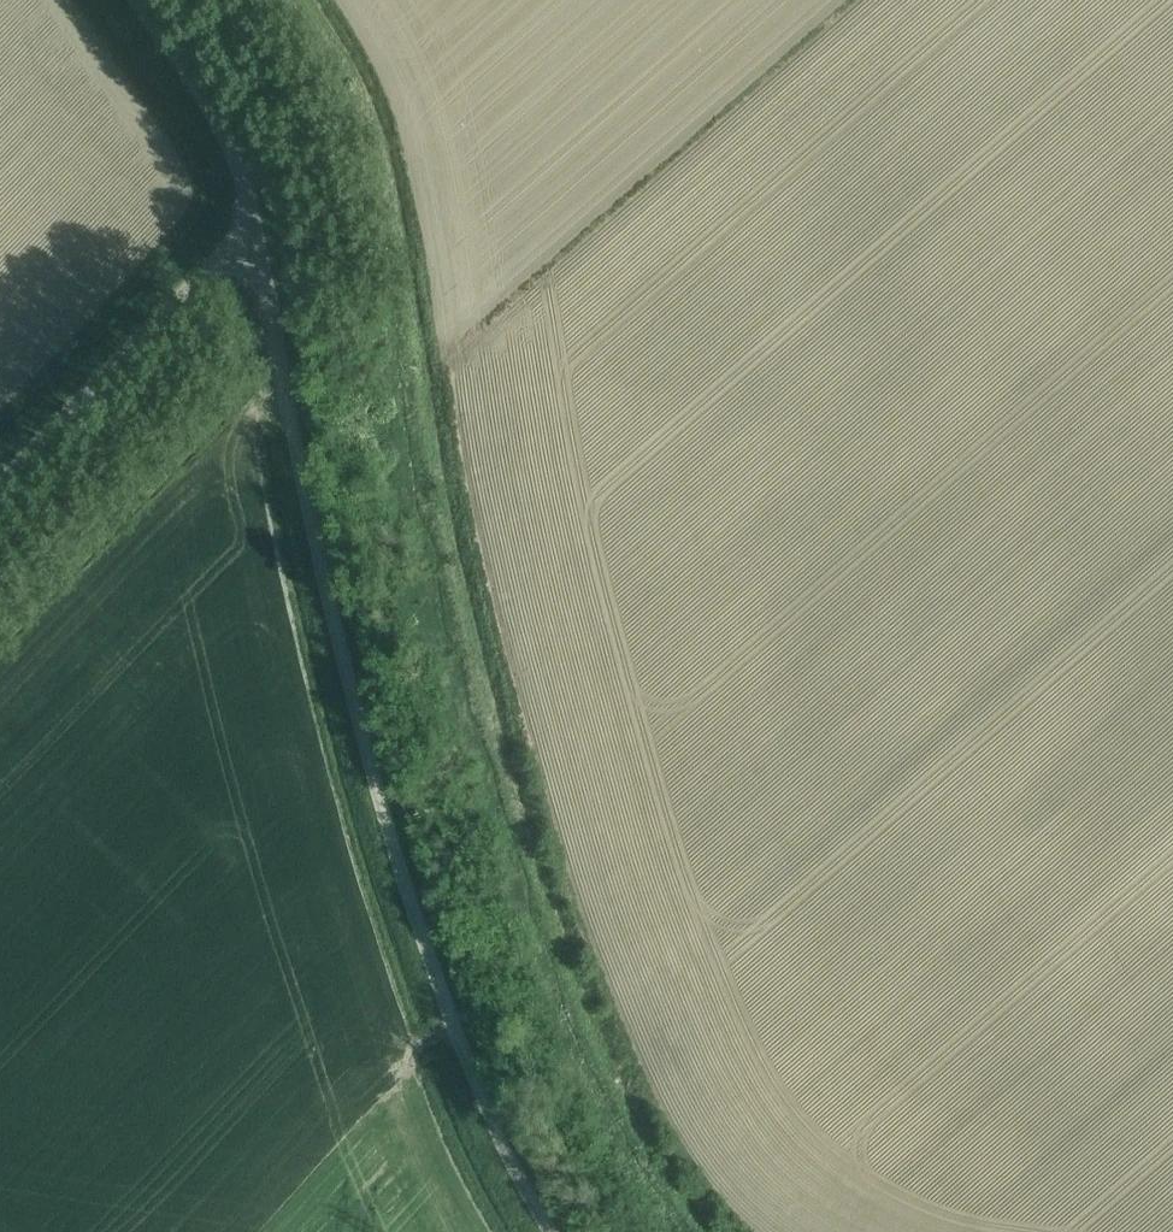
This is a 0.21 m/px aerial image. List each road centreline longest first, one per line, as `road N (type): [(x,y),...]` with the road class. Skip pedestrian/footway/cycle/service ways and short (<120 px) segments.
road 1 (unclassified): [(551,1231),(493,1119),(425,944),(308,513),(258,253)]
road 2 (unclassified): [(0,485),(211,266),(258,253)]
road 3 (unclassified): [(258,253),(242,179),(219,126),(134,0)]

